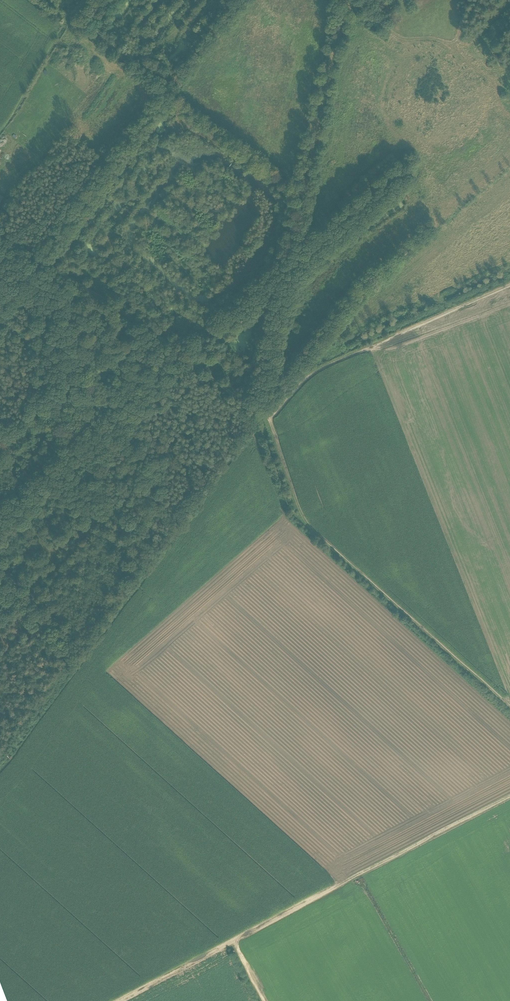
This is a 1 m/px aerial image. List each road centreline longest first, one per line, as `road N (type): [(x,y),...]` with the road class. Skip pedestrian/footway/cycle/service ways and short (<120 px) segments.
road 1 (track): [(39,262),(271,416),(310,375),(509,285)]
road 2 (track): [(120,1000),(509,795)]
road 3 (track): [(509,713),(291,515),(256,412)]

